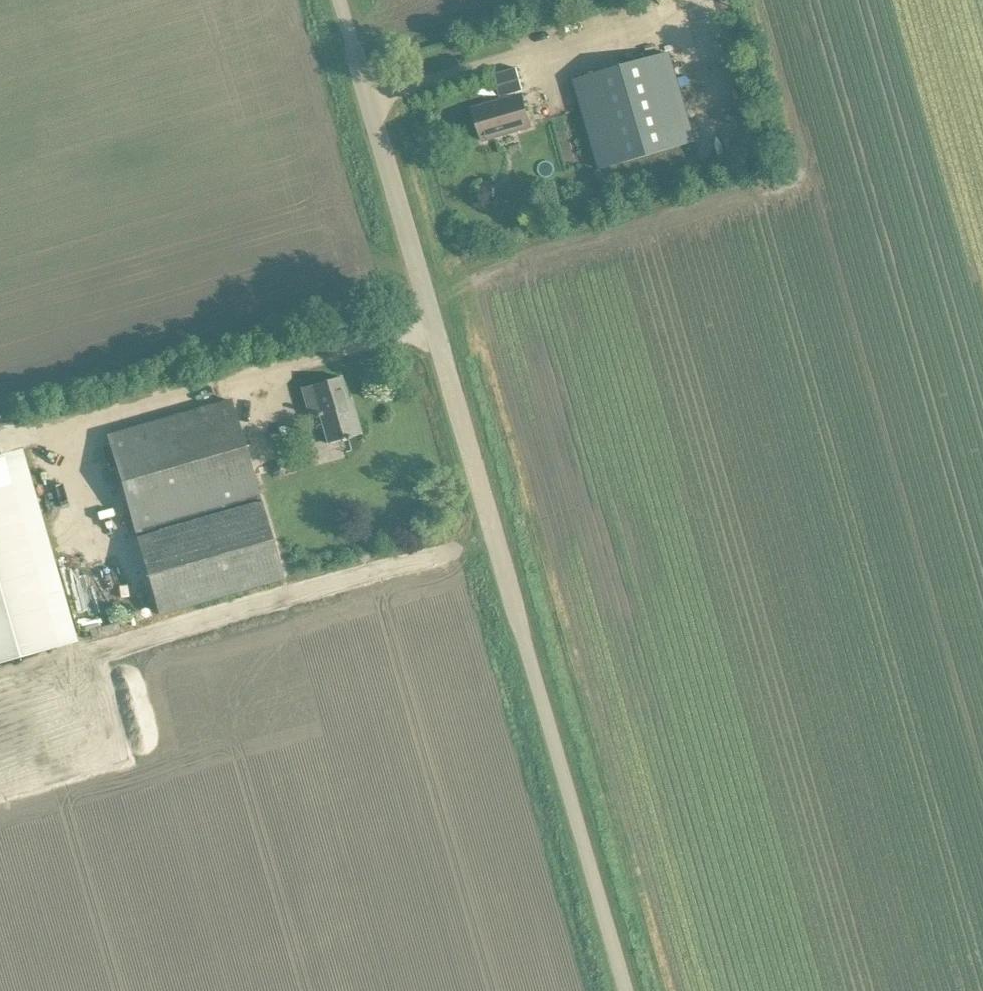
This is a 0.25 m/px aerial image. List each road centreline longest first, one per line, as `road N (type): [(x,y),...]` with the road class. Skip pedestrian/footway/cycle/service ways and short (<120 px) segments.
road 1 (tertiary): [(625,990),(337,0)]

